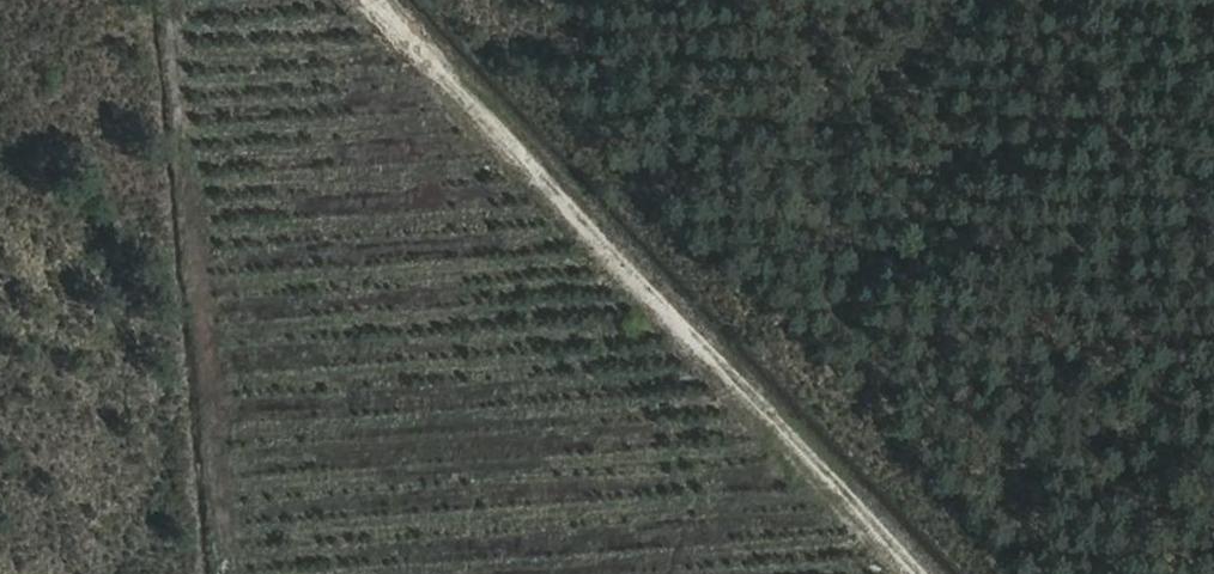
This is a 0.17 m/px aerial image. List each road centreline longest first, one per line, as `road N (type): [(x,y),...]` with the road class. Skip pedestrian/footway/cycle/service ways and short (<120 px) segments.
road 1 (track): [(366,0),(914,573)]

